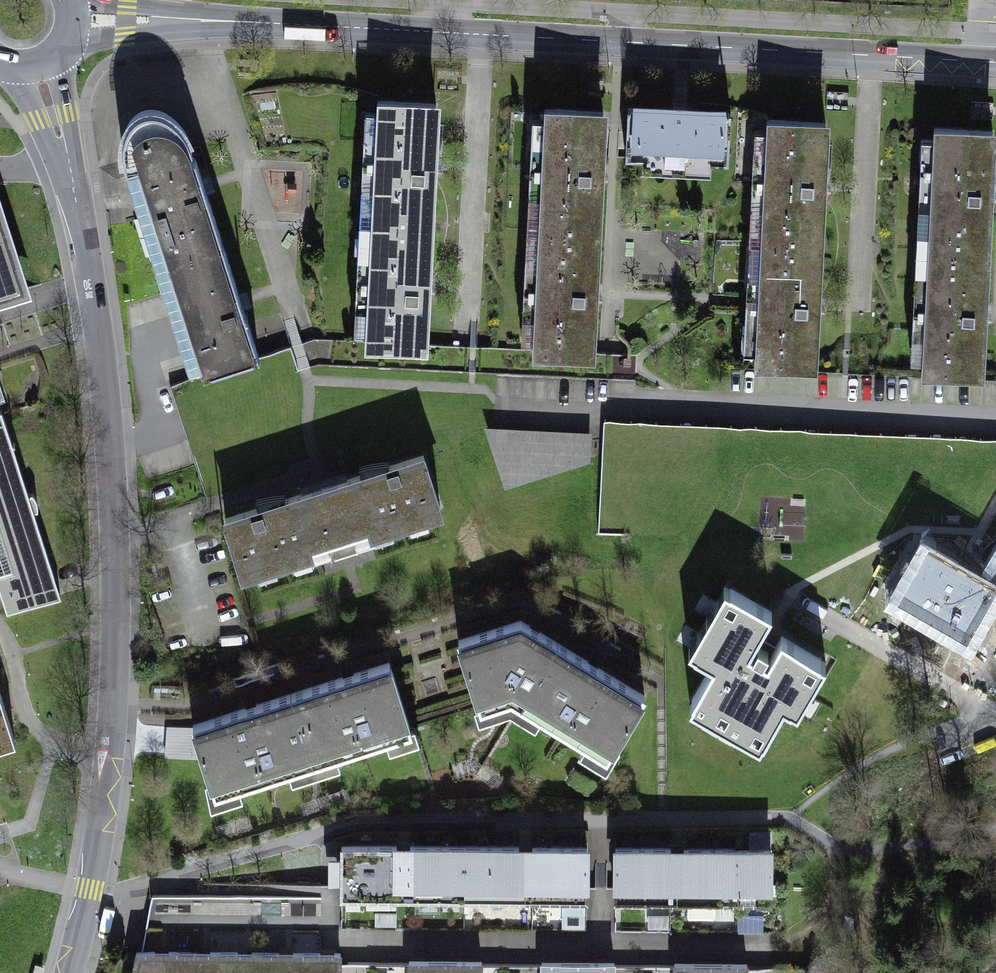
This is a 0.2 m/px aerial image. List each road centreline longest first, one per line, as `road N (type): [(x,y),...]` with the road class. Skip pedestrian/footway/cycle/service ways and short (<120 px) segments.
road 1 (tertiary): [(995,62),(69,16)]
road 2 (residential): [(31,60),(53,116),(93,292),(118,620),(106,795),(92,888),(67,972)]
road 3 (residential): [(995,426),(507,401)]
road 4 (track): [(995,836),(858,857),(794,820)]

